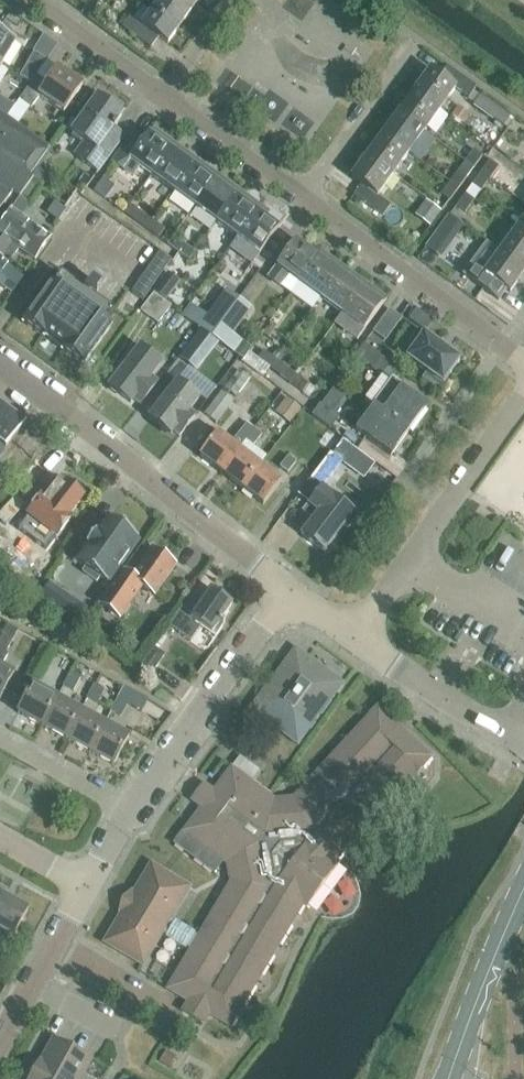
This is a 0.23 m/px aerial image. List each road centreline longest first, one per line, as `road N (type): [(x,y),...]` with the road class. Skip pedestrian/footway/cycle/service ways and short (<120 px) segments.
road 1 (residential): [(291,596),(93,434),(0,369)]
road 2 (residential): [(355,640),(523,394)]
road 3 (residential): [(523,357),(303,197)]
road 4 (residential): [(127,806),(291,596)]
road 5 (tertiary): [(450,1078),(523,887)]
road 6 (residential): [(523,745),(355,640)]
road 7 (residential): [(303,197),(417,44)]
road 8 (residential): [(303,197),(159,94)]
road 9 (residential): [(0,1037),(82,886)]
road 10 (residential): [(159,94),(34,0)]
road 11 (residential): [(127,806),(0,738)]

